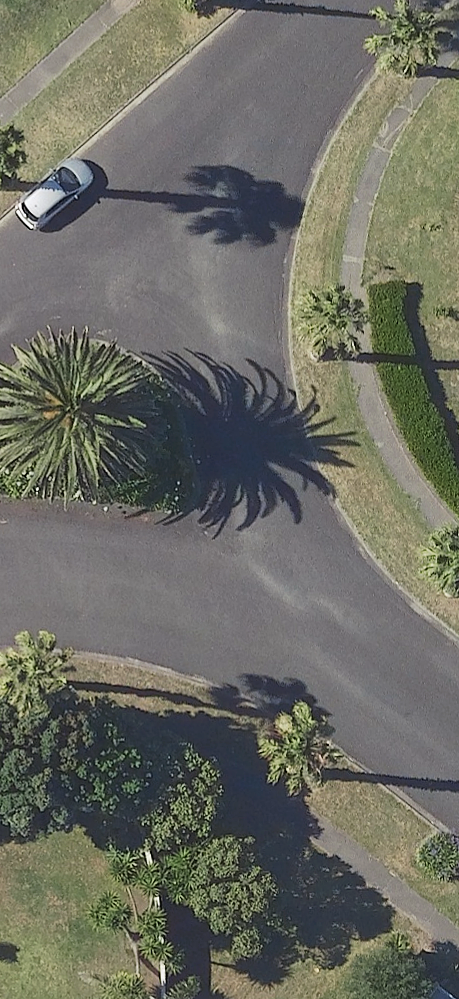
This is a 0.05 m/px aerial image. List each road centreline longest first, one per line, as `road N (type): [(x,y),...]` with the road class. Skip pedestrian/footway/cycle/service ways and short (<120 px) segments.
road 1 (residential): [(328,654),(259,448),(220,270),(177,174)]
road 2 (residential): [(0,584),(127,597),(328,654)]
road 3 (residential): [(356,0),(177,174)]
road 4 (residential): [(177,174),(0,341)]
road 5 (residential): [(328,654),(458,757)]

